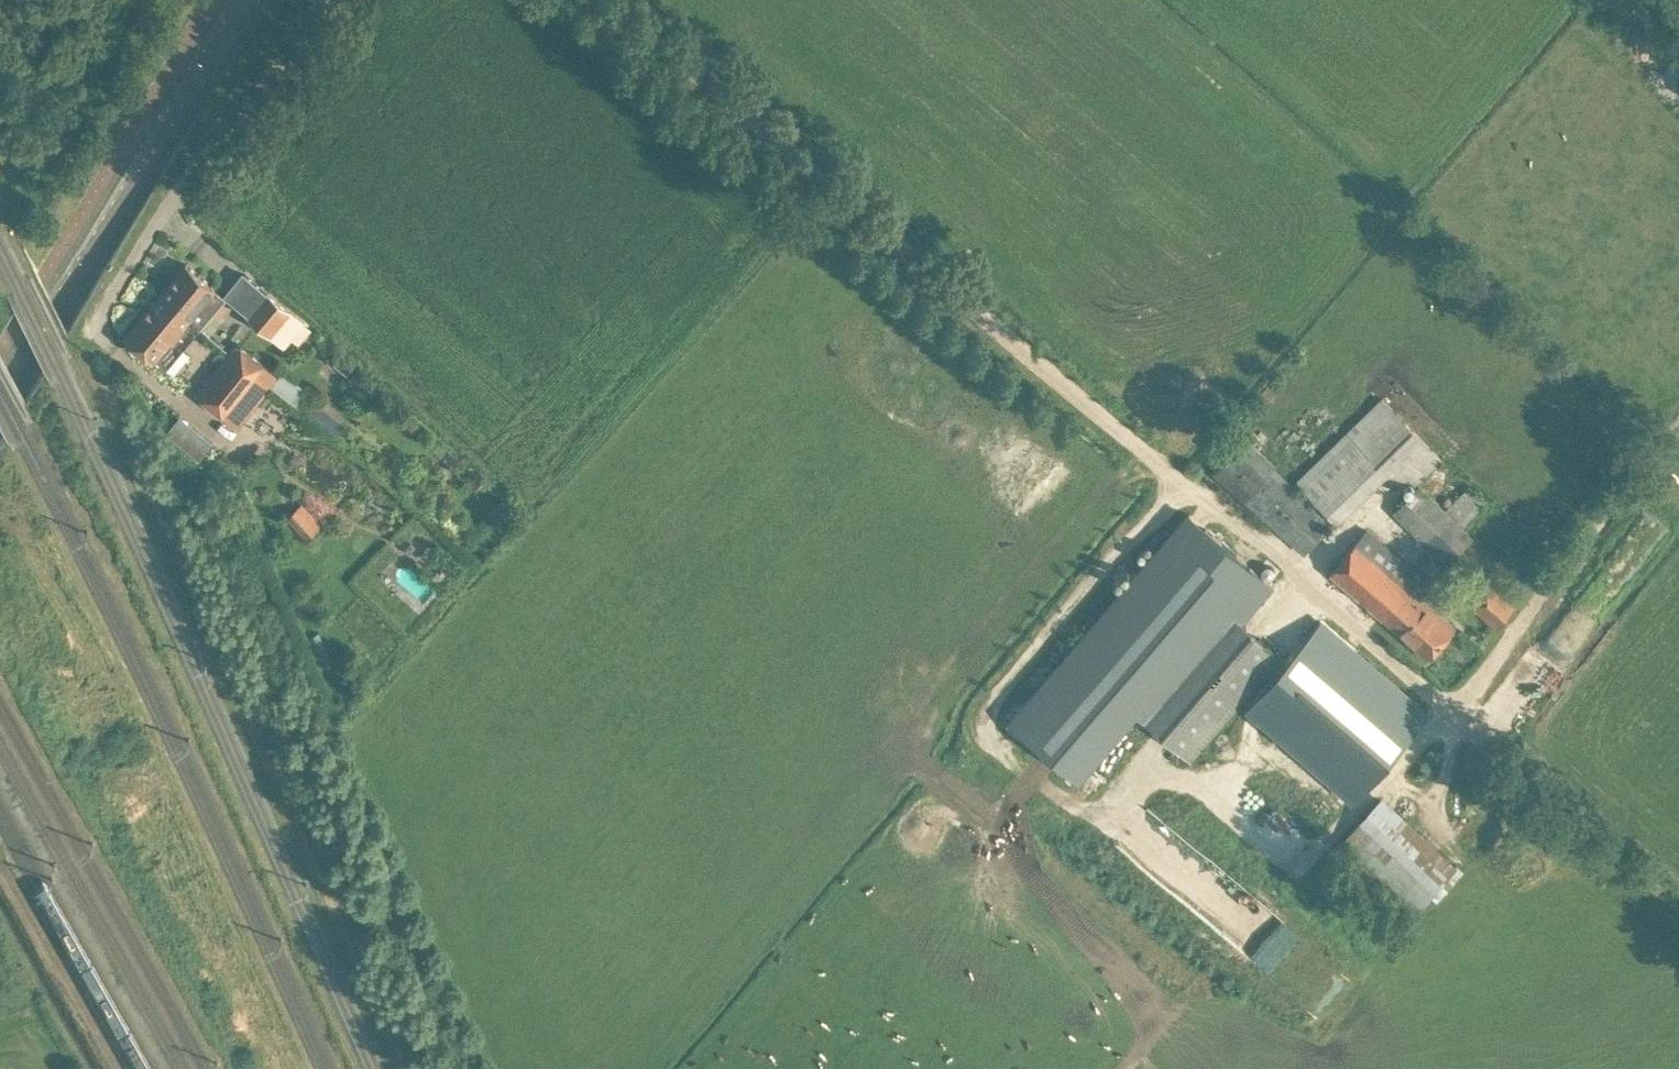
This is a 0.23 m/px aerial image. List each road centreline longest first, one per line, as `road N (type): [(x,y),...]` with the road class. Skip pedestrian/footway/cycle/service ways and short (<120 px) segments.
road 1 (unclassified): [(1179,467),(616,0)]
road 2 (tertiary): [(0,413),(247,0)]
road 3 (unclassified): [(114,350),(100,321),(147,239),(336,0)]

